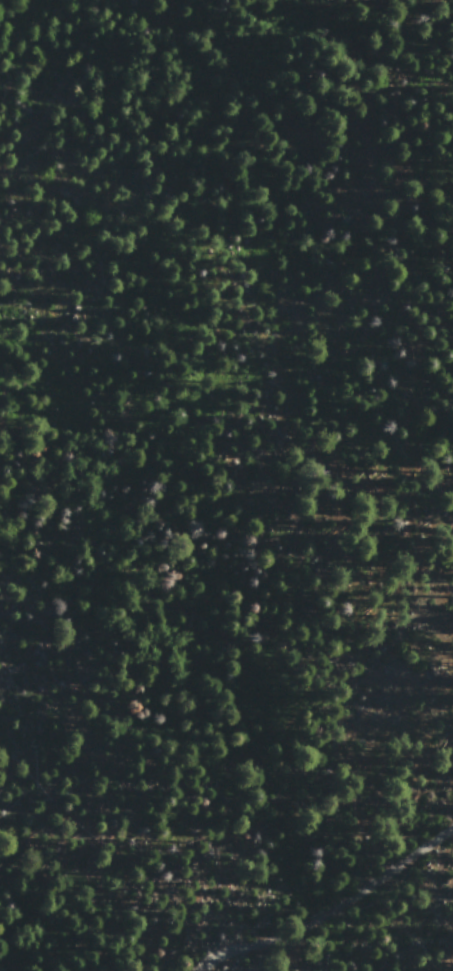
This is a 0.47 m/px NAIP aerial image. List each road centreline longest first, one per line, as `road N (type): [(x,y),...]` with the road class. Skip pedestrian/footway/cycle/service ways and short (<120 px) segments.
road 1 (residential): [(452,828),(292,932),(201,970)]

